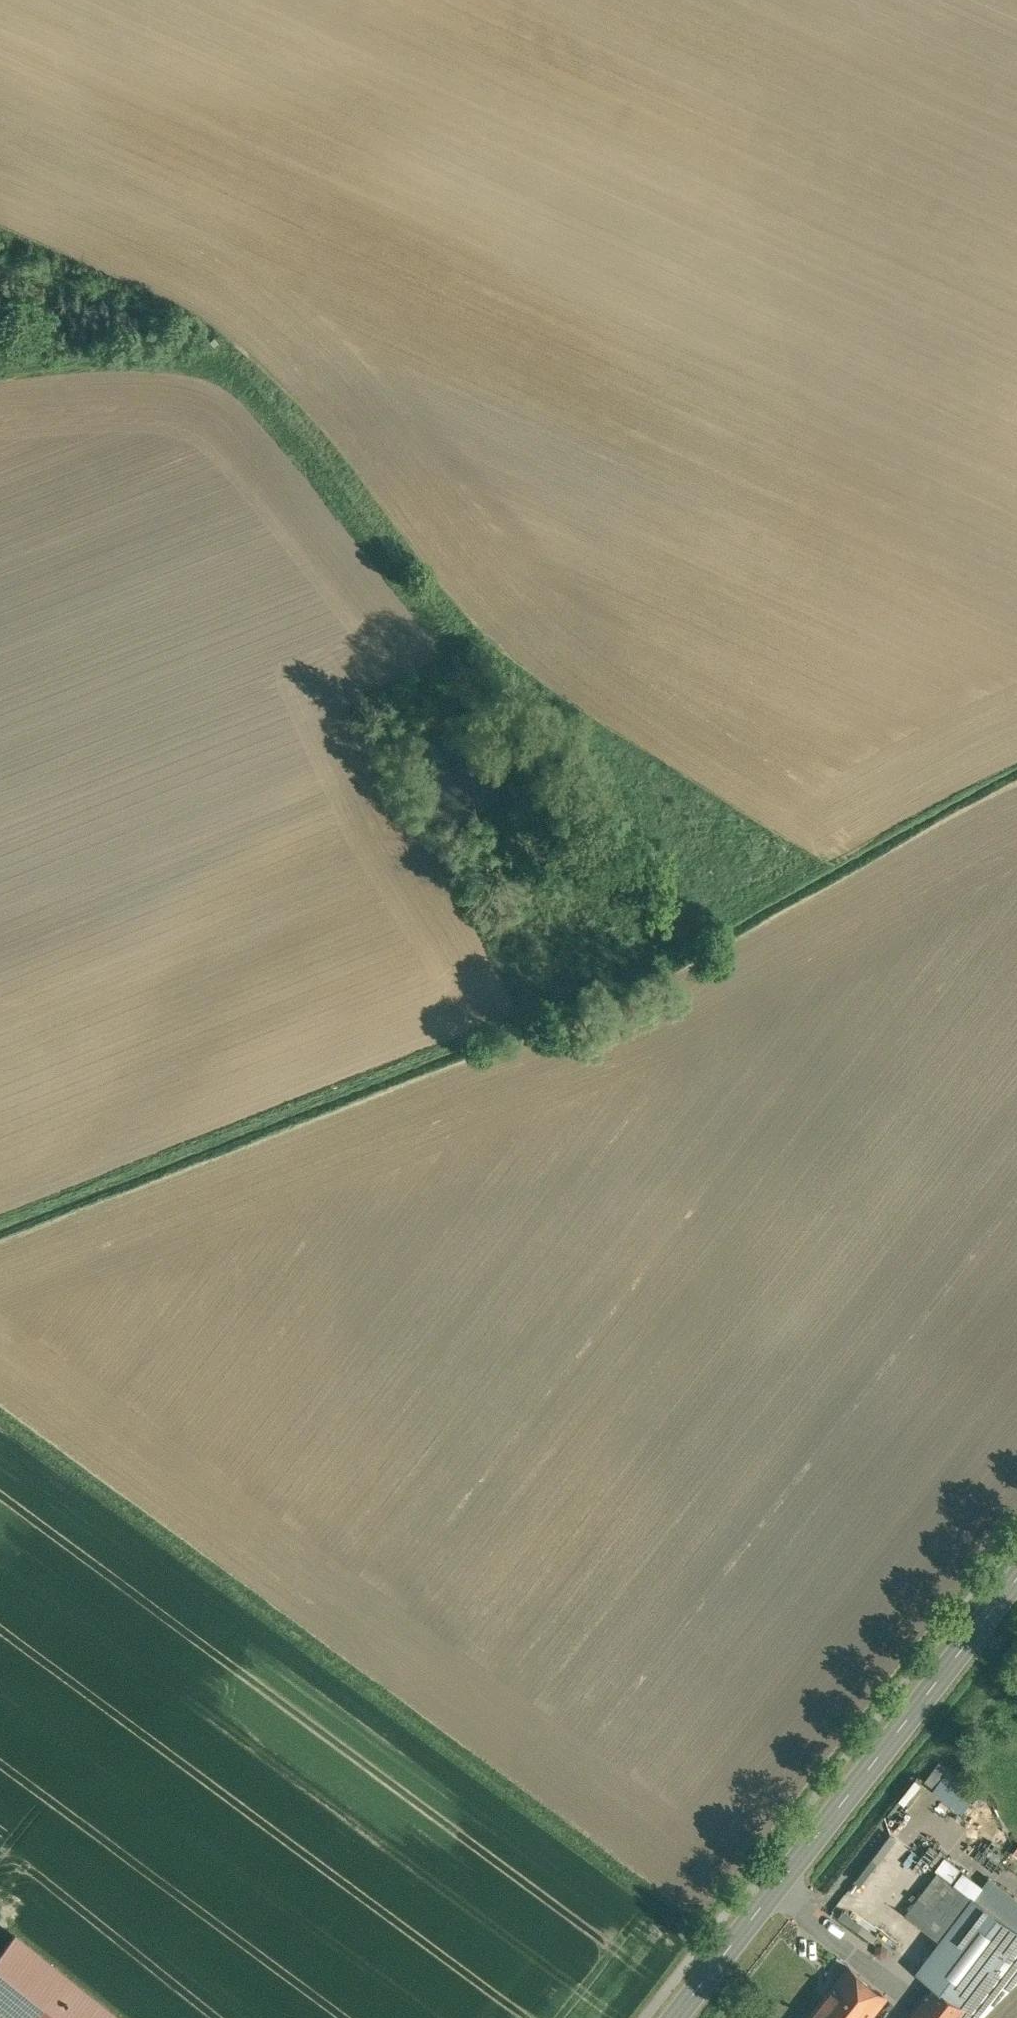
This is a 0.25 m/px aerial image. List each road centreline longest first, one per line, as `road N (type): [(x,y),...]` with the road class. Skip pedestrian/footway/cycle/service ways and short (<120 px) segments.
road 1 (tertiary): [(1016,1576),(673,2017)]

